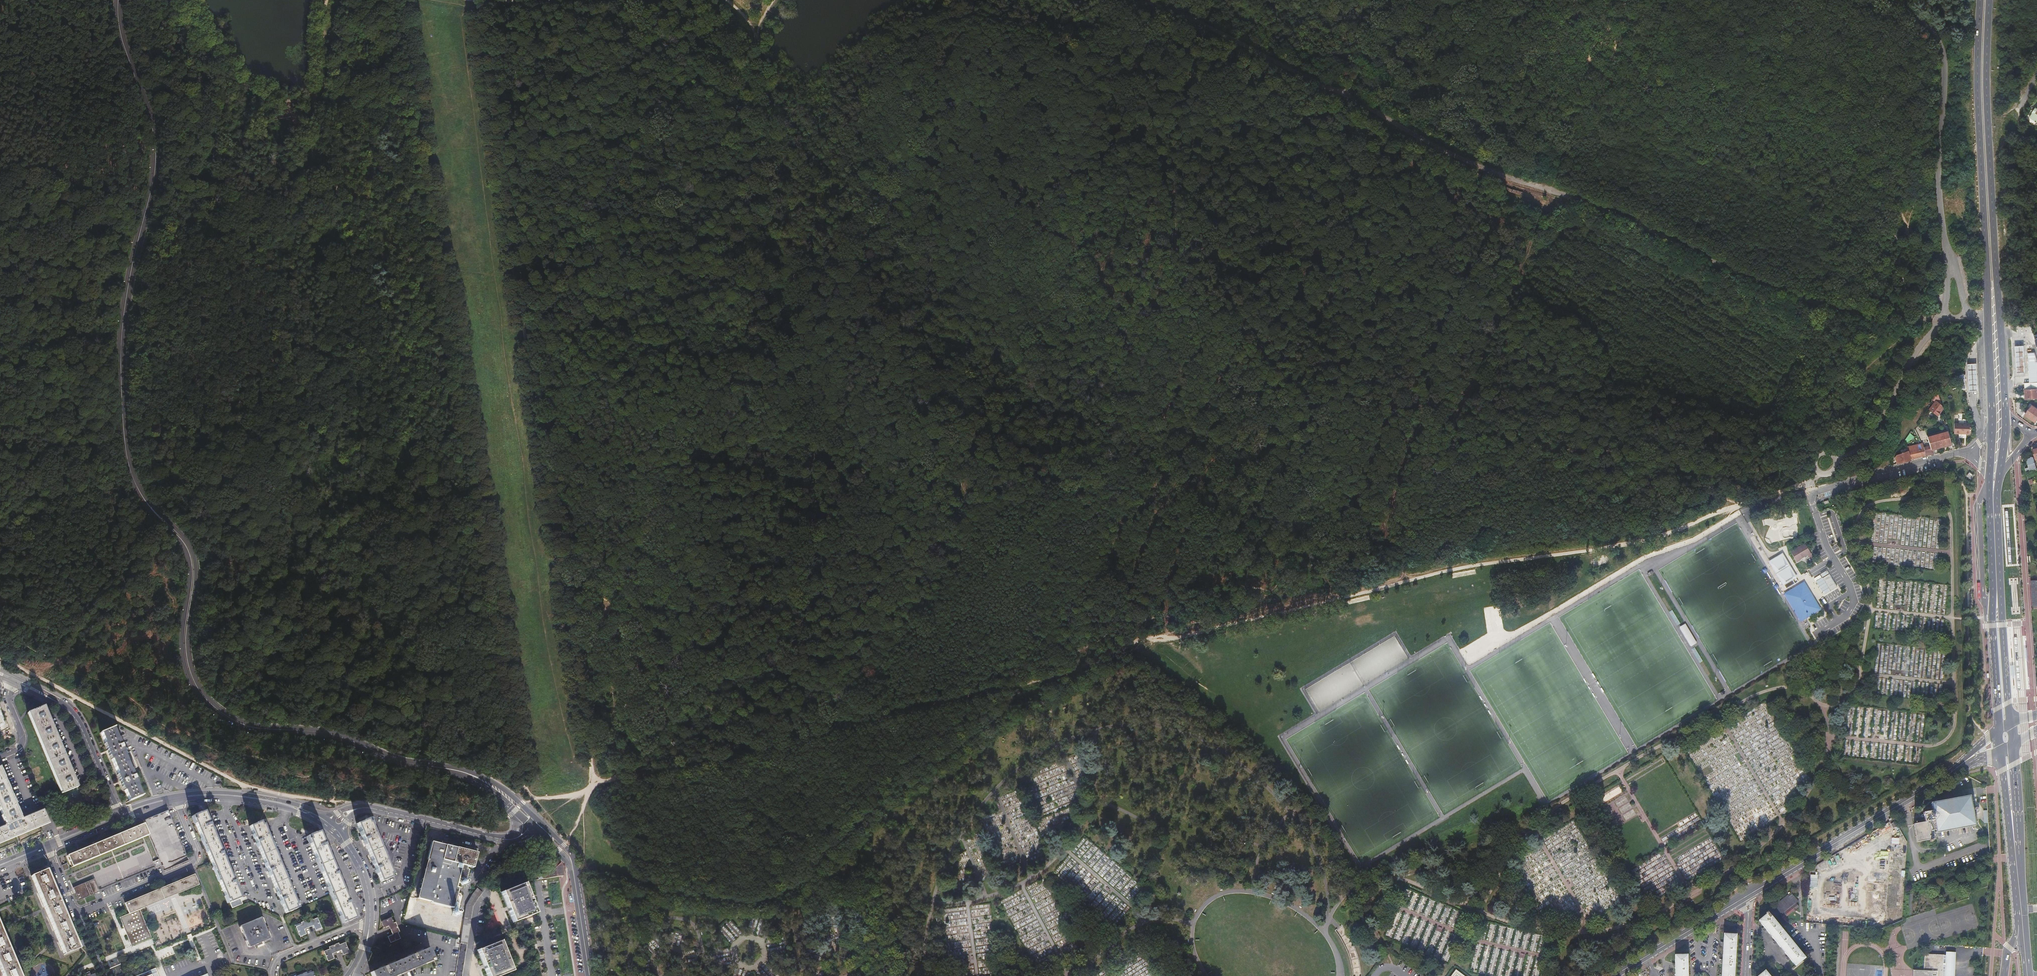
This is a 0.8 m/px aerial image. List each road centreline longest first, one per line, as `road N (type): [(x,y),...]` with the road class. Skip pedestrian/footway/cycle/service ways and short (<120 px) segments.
road 1 (secondary): [(117,0),(118,29),(156,150),(123,321),(125,443),(142,496),(190,553),(185,643),(193,681),(212,706),(249,726),(330,734),(491,785)]
road 2 (track): [(1909,315),(1817,302),(1603,210),(1473,166),(1149,0)]
road 3 (track): [(400,0),(523,767)]
road 4 (track): [(1807,484),(1666,534),(1464,568),(1148,642)]
road 5 (track): [(811,736),(851,715),(872,675),(952,584),(979,503),(1037,490),(1087,460),(1110,417),(1138,308)]
road 6 (track): [(1062,676),(896,790),(786,893),(712,897),(588,866)]
road 7 (track): [(595,782),(1062,676)]
road 8 (track): [(524,331),(595,782)]
road 9 (primary): [(1981,0),(1991,444)]
road 10 (primary): [(2005,441),(1989,0)]
road 11 (track): [(1132,0),(1116,20),(1082,32),(968,16),(883,53),(863,113),(891,194)]
road 12 (track): [(0,659),(245,787),(336,804)]
road 13 (track): [(891,194),(860,211),(840,211),(802,187),(777,135),(757,33),(731,0)]
road 14 (primary): [(1991,444),(1998,728)]
road 15 (primary): [(2010,722),(1997,495),(2005,441)]
road 16 (track): [(475,0),(517,276)]
road 17 (unclassified): [(1892,0),(1934,35),(1942,55),(1938,188),(1949,253)]
road 18 (residential): [(176,799),(195,861),(82,912),(73,908),(46,846)]
road 19 (tertiary): [(1971,758),(1749,894)]
road 20 (residential): [(1991,444),(1810,495)]
road 21 (unclassified): [(1944,315),(1911,357),(1870,439),(1836,458)]
road 22 (track): [(1073,475),(1148,642)]
road 23 (residential): [(12,679),(73,715),(118,816)]
road 24 (secondary): [(589,975),(571,860),(537,824)]
road 25 (tertiary): [(1749,894),(1613,975)]
road 26 (residential): [(176,799),(266,800),(326,822)]
road 27 (residential): [(511,842),(371,808)]
road 28 (primary): [(2012,809),(2023,934)]

